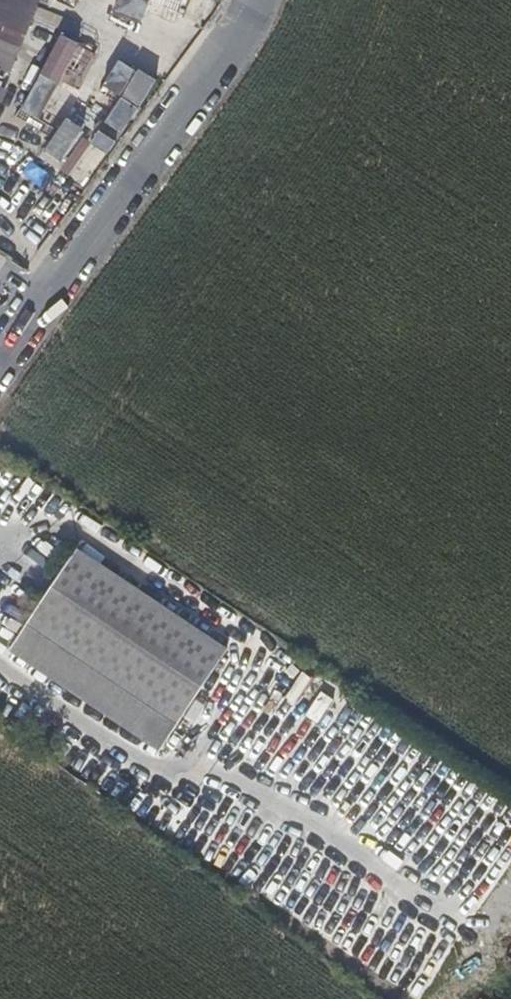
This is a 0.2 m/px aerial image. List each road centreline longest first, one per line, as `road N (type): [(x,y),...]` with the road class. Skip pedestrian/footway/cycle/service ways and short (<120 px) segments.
road 1 (track): [(0,521),(95,539),(510,812)]
road 2 (unclassified): [(261,0),(0,358)]

